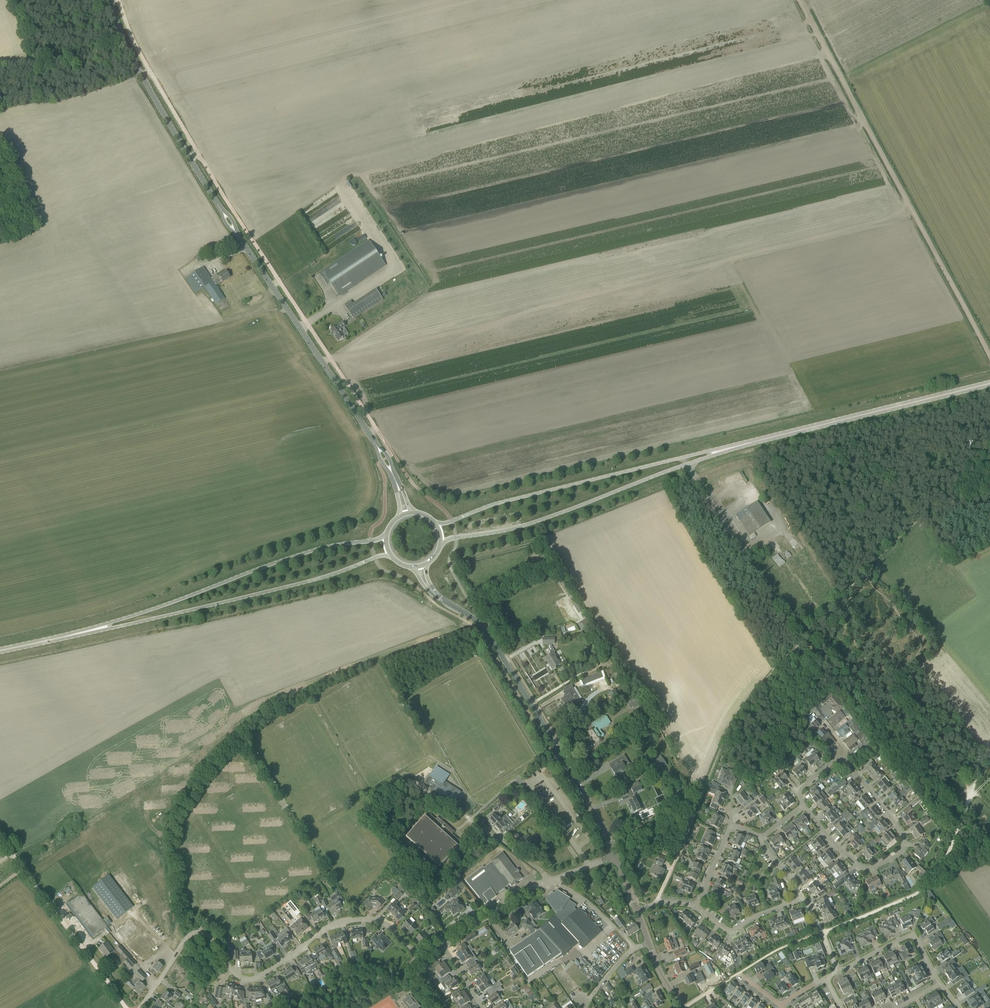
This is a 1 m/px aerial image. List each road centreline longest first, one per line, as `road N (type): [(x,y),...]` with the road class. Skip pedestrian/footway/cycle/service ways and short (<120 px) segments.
road 1 (track): [(800,0),(989,357)]
road 2 (residential): [(141,1007),(196,932),(209,936),(246,979),(344,922),(385,923),(417,953),(443,946)]
road 3 (track): [(656,904),(738,715),(823,618)]
road 4 (tertiary): [(616,855),(482,624),(435,594)]
road 5 (primary): [(387,535),(293,558),(88,632)]
road 6 (primary): [(88,632),(391,556)]
road 7 (primary): [(722,450),(435,524)]
road 8 (primary): [(722,450),(989,384)]
road 9 (primary): [(440,545),(541,521),(684,465)]
road 10 (tertiary): [(375,443),(236,232)]
road 11 (track): [(800,643),(864,699),(914,768),(919,796),(960,822)]
road 12 (residential): [(844,761),(893,820),(901,850),(866,871),(803,805)]
road 13 (tertiary): [(222,210),(133,60),(110,0)]
road 14 (track): [(910,665),(887,680),(842,633),(837,615),(875,590),(919,638),(919,653)]
road 15 (track): [(823,618),(971,789)]
road 16 (track): [(823,933),(918,892),(947,856),(971,789)]
road 17 (unclassified): [(127,1007),(0,837)]
road 18 (residential): [(941,985),(906,935),(837,972)]
road 19 (track): [(919,521),(823,618)]
road 20 (residential): [(552,879),(443,800)]
road 21 (track): [(42,102),(37,64),(124,39)]
road 22 (residential): [(443,946),(552,879)]
road 23 (residential): [(696,907),(730,934),(802,896)]

